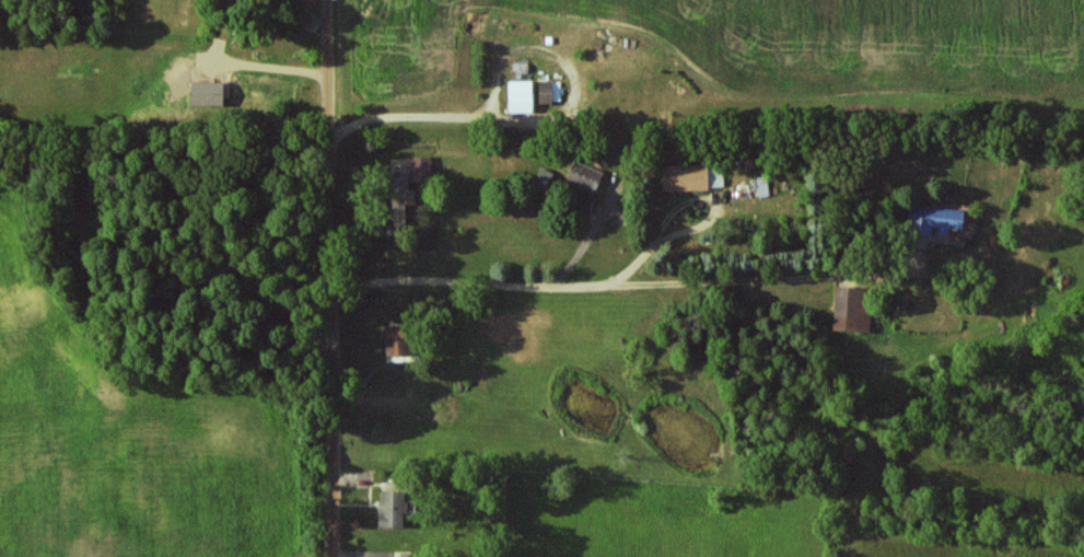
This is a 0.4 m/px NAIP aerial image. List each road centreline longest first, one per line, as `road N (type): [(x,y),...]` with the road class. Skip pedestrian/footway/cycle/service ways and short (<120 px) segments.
road 1 (residential): [(331,556),(327,0)]

